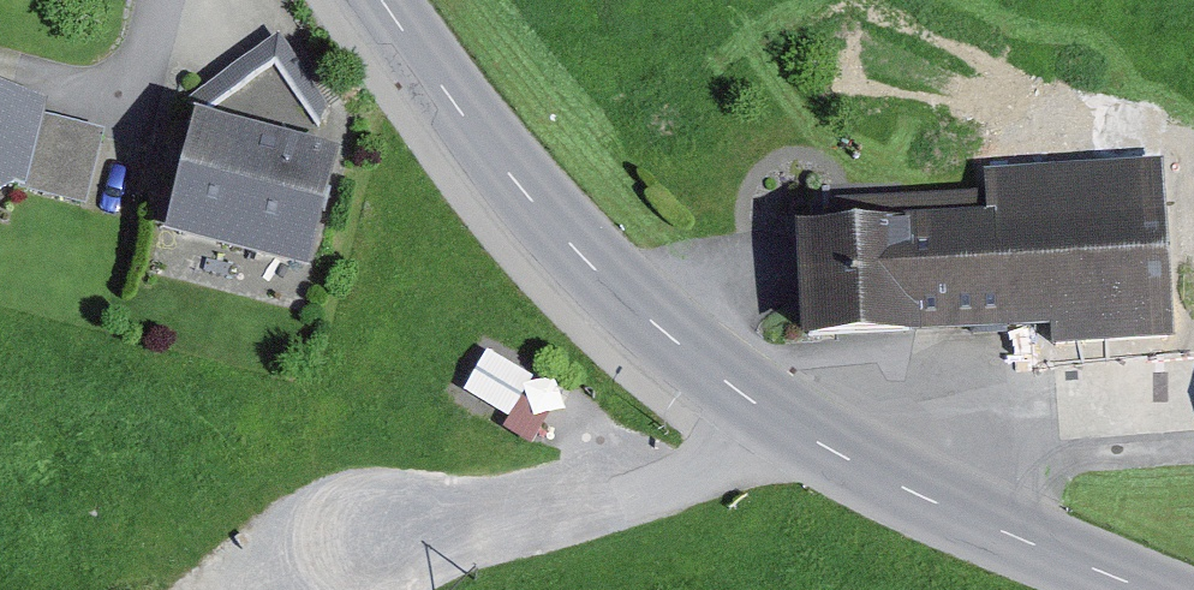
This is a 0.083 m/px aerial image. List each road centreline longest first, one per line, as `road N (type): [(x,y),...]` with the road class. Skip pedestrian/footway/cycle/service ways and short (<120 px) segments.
road 1 (tertiary): [(1145,589),(863,467),(771,416),(684,350),(590,267),(504,170),(378,0)]
road 2 (track): [(771,416),(746,453),(671,487),(414,542),(344,589)]

